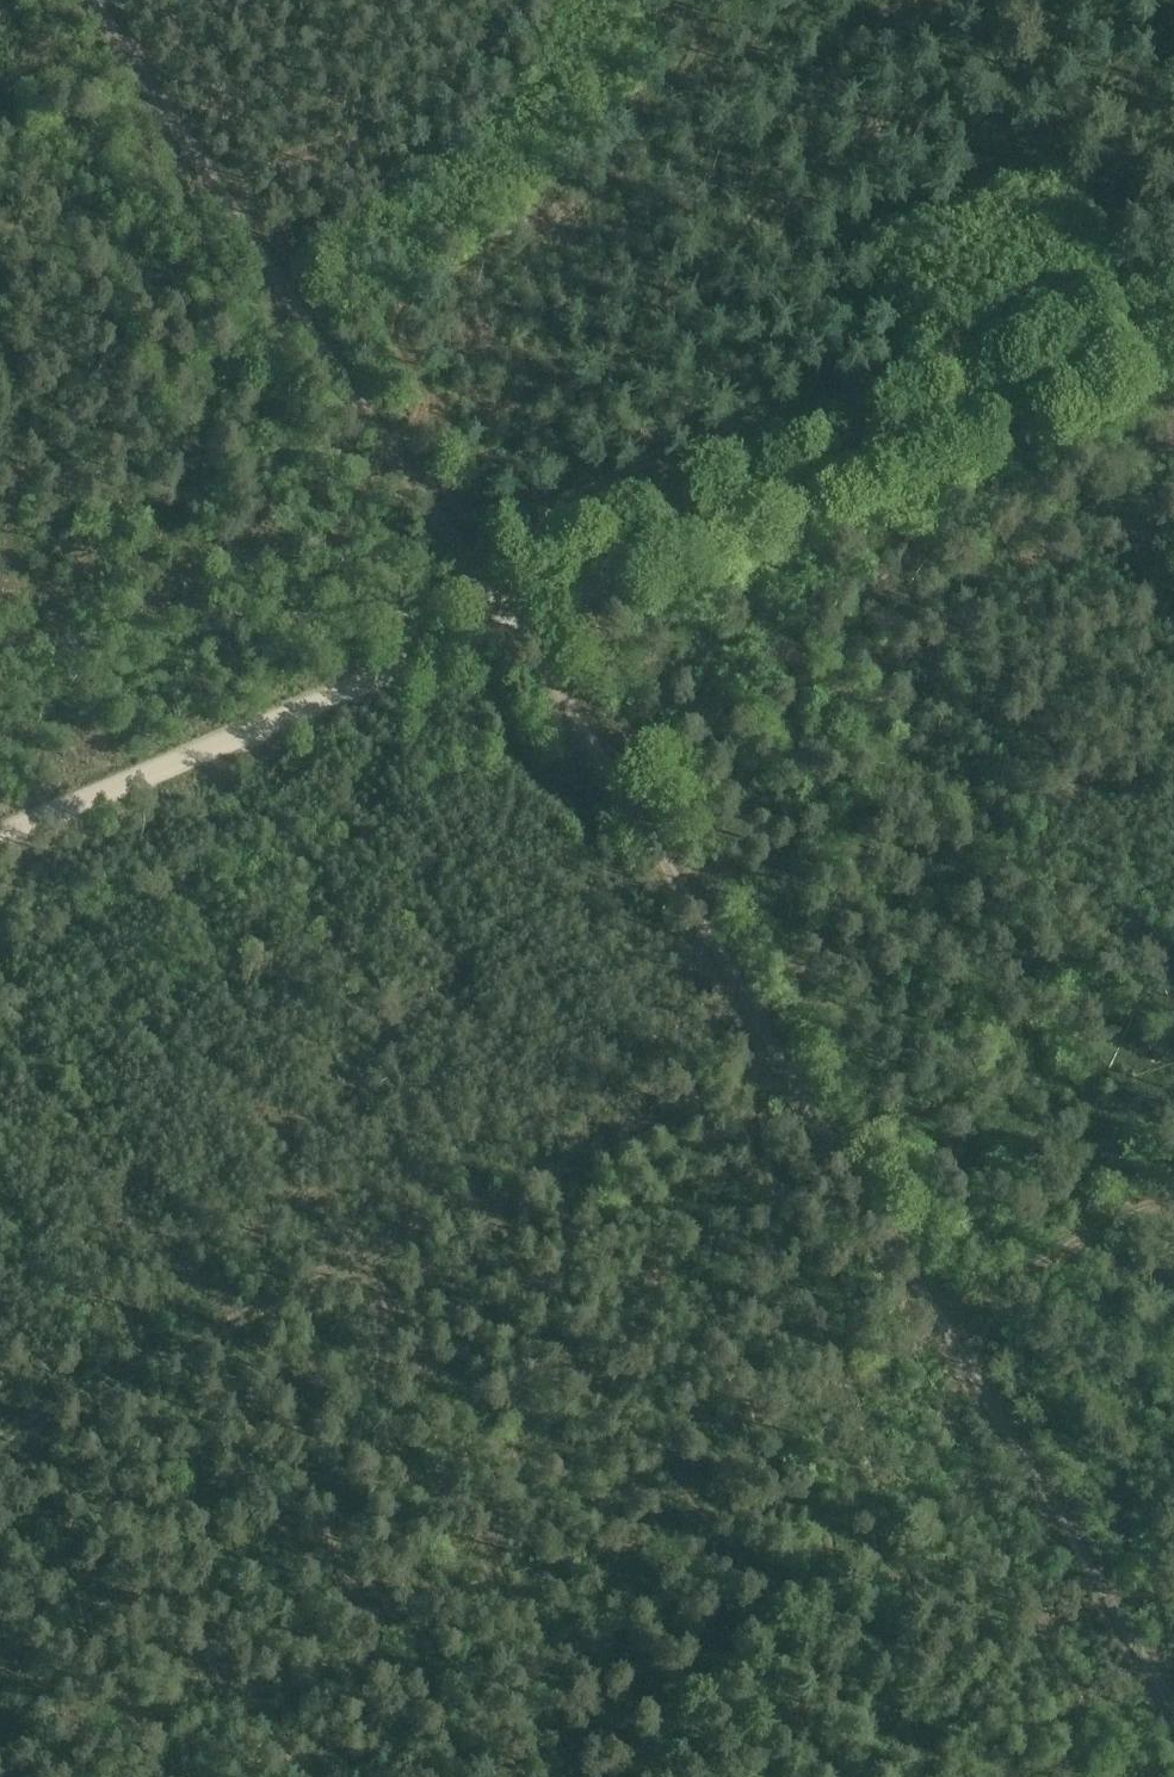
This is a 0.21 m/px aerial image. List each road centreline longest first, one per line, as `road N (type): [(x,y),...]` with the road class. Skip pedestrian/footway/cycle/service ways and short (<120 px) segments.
road 1 (track): [(1173,1711),(521,634),(89,0)]
road 2 (track): [(0,832),(1173,336)]
road 3 (track): [(1173,1183),(940,1324)]

